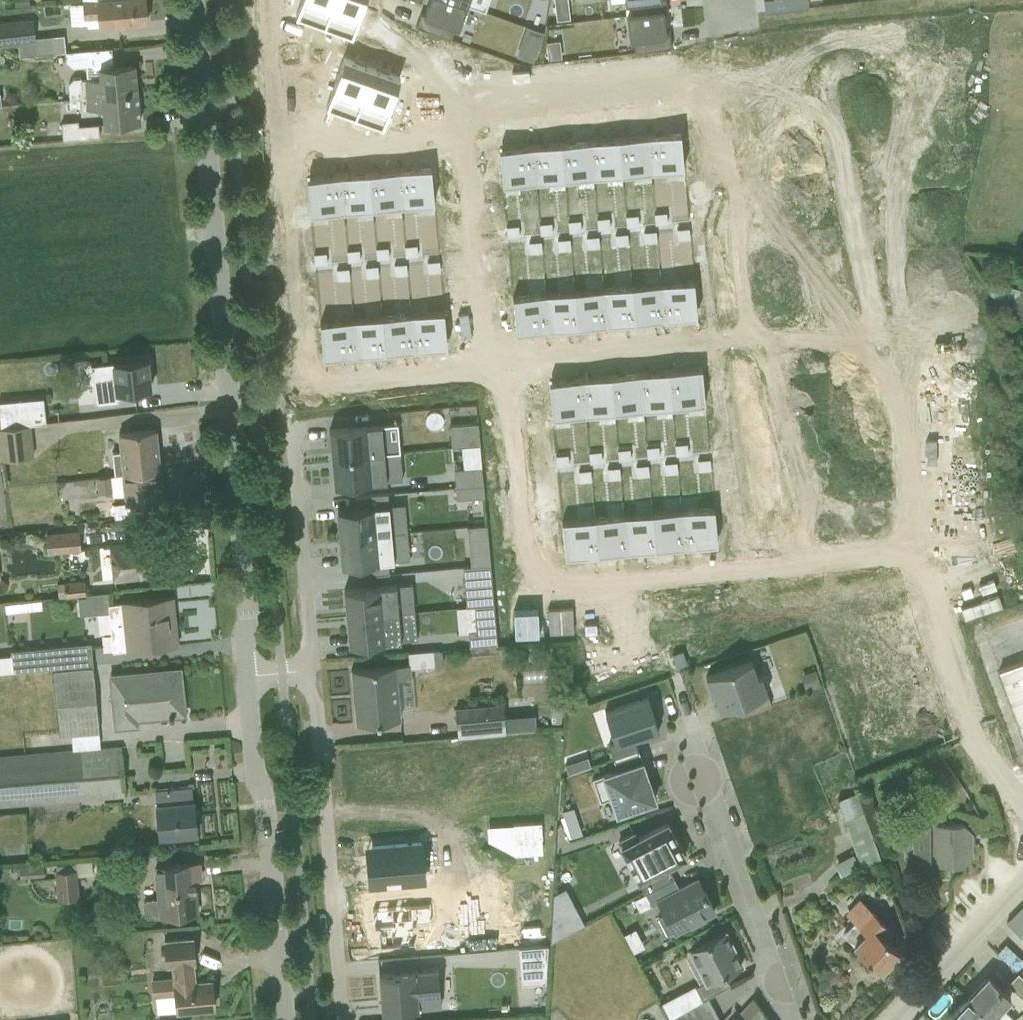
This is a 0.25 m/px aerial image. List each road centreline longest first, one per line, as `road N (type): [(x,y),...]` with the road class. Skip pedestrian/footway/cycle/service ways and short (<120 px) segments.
road 1 (residential): [(496,365),(519,386),(536,570),(559,579),(611,578),(911,553),(981,762),(1022,804)]
road 2 (unclassified): [(193,0),(247,610),(245,675)]
road 3 (residential): [(313,671),(341,1019)]
road 4 (unclassified): [(245,675),(284,1019)]
road 5 (residential): [(793,1019),(683,716)]
road 6 (residential): [(447,105),(686,80)]
road 7 (residential): [(291,438),(313,671)]
road 8 (residential): [(462,147),(476,345),(496,365)]
road 9 (residential): [(496,365),(718,340)]
road 10 (residential): [(1022,881),(896,1019)]
road 11 (residential): [(496,365),(311,382)]
road 12 (residential): [(462,147),(285,165)]
road 13 (residential): [(381,0),(371,30),(377,53),(447,105)]

